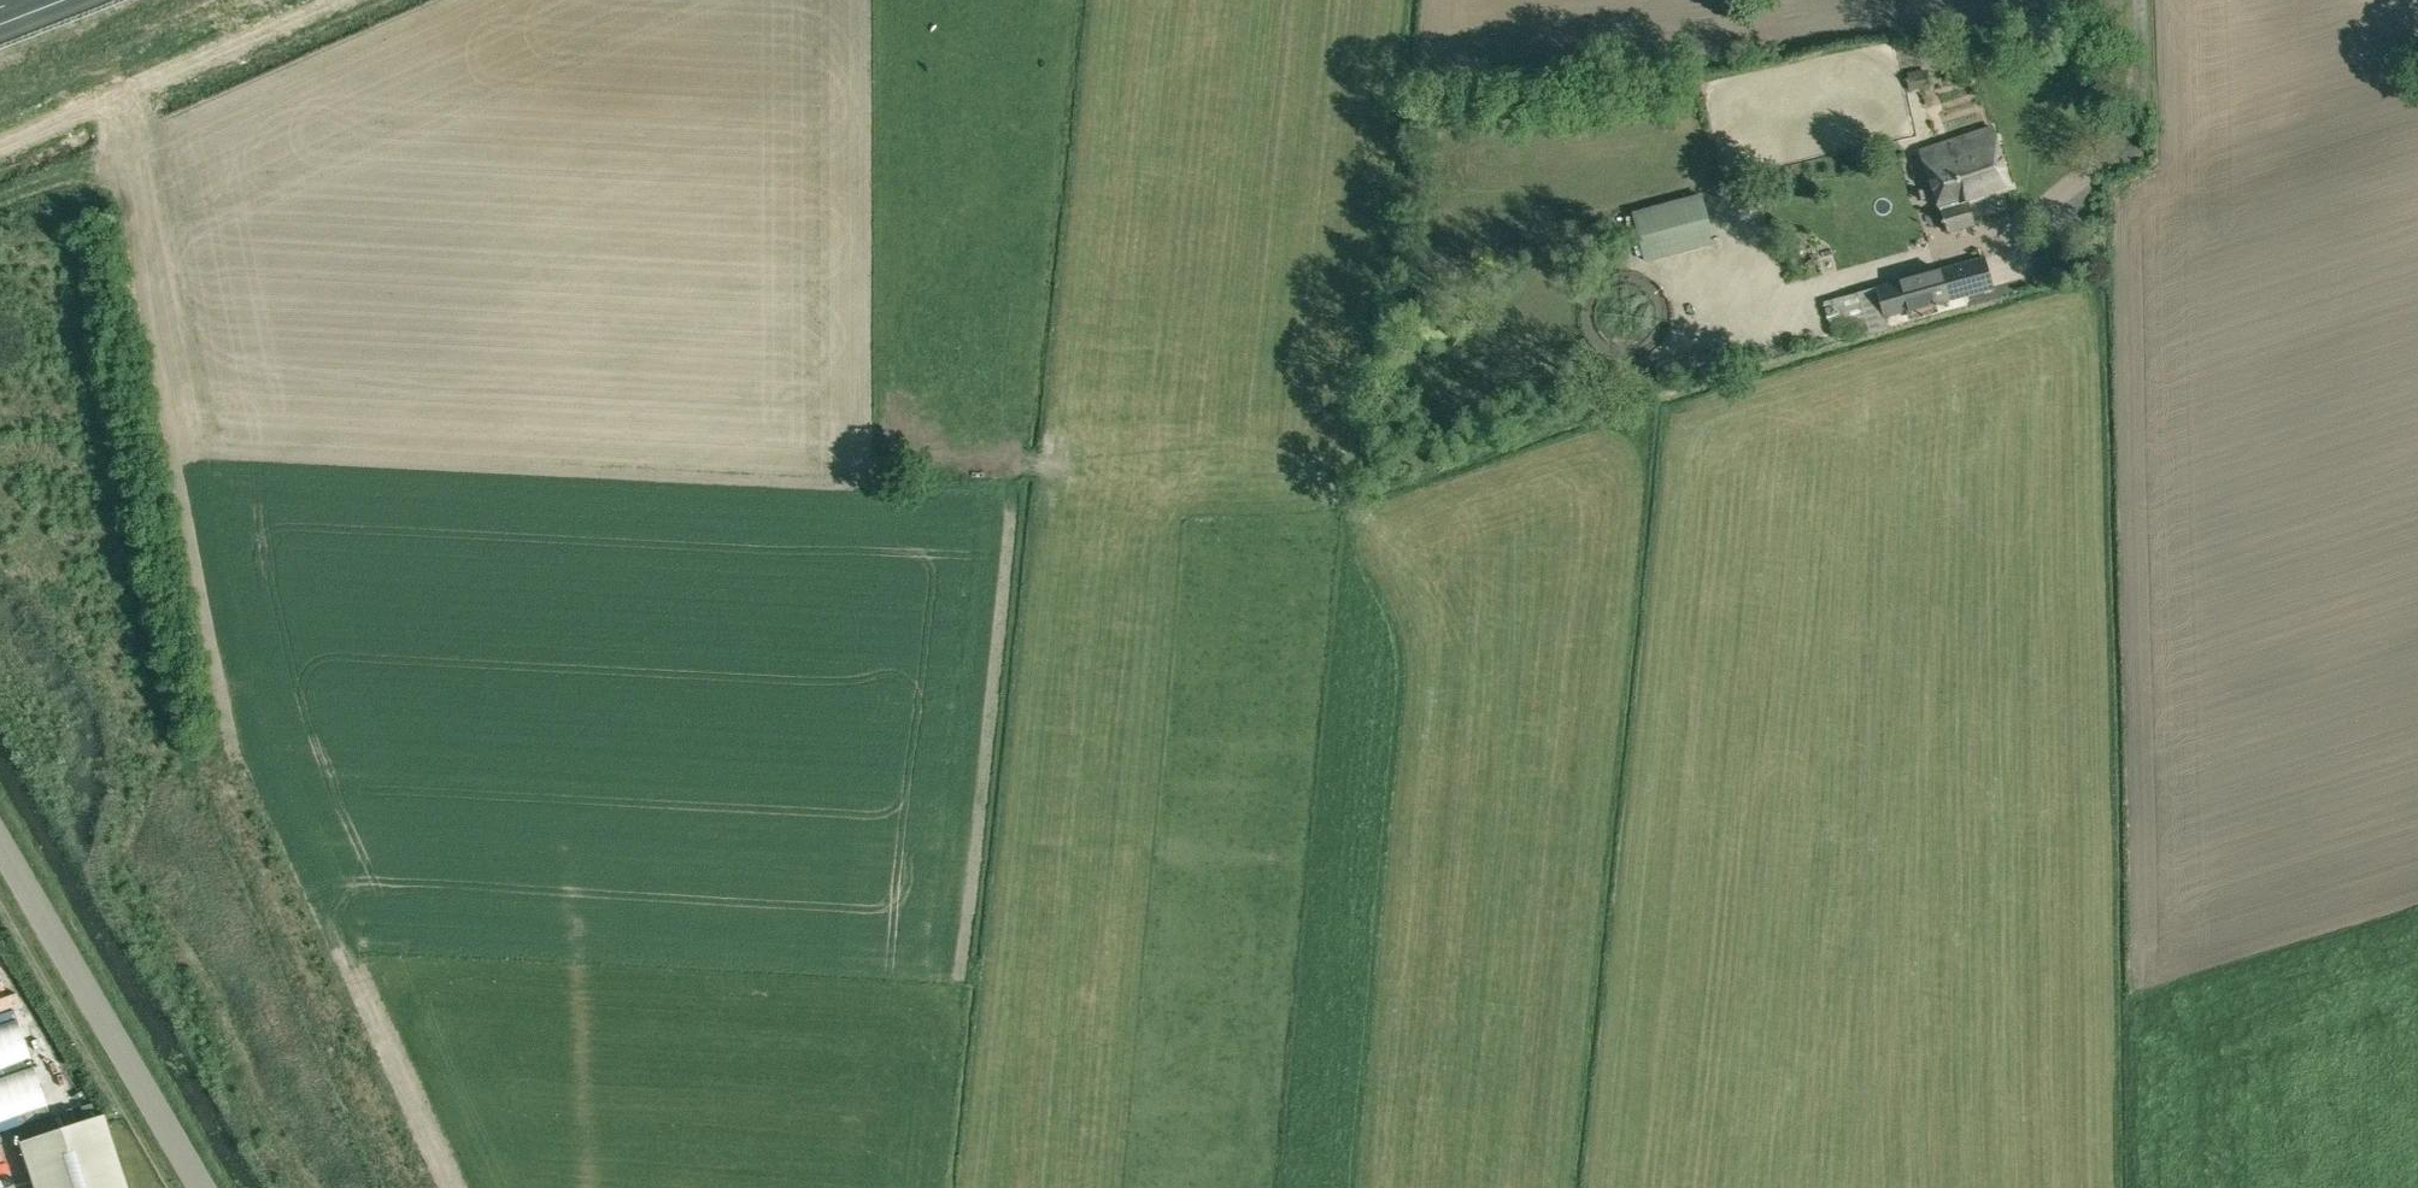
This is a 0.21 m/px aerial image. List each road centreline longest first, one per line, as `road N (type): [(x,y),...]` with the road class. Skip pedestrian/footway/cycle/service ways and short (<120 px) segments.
road 1 (unclassified): [(202,1187),(0,839)]

